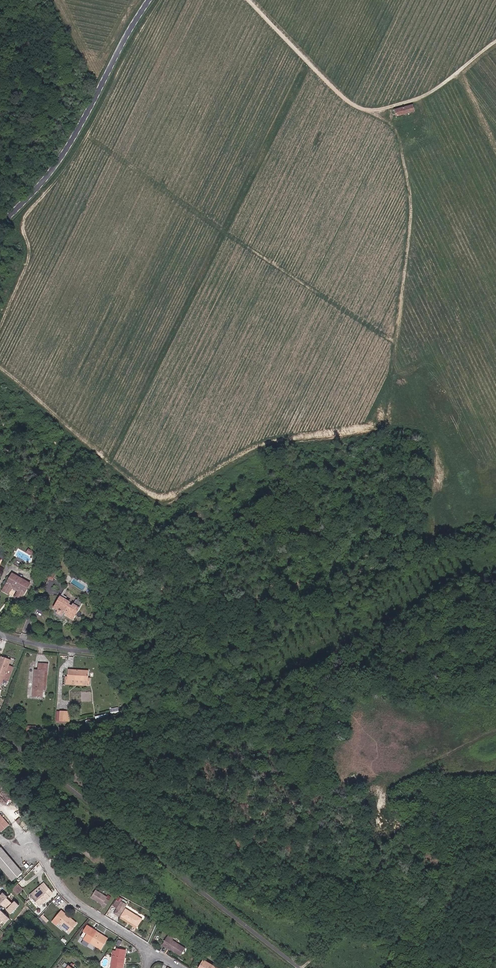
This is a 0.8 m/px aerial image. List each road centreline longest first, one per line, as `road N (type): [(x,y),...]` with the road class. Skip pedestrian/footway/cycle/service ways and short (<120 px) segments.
road 1 (track): [(250,0),(340,97),(363,110),(437,88),(495,42)]
road 2 (unclassified): [(147,0),(69,147),(0,230)]
road 3 (track): [(300,967),(343,938),(409,929),(394,892),(405,873),(495,846)]
road 4 (residential): [(23,850),(39,854),(83,906),(151,951)]

